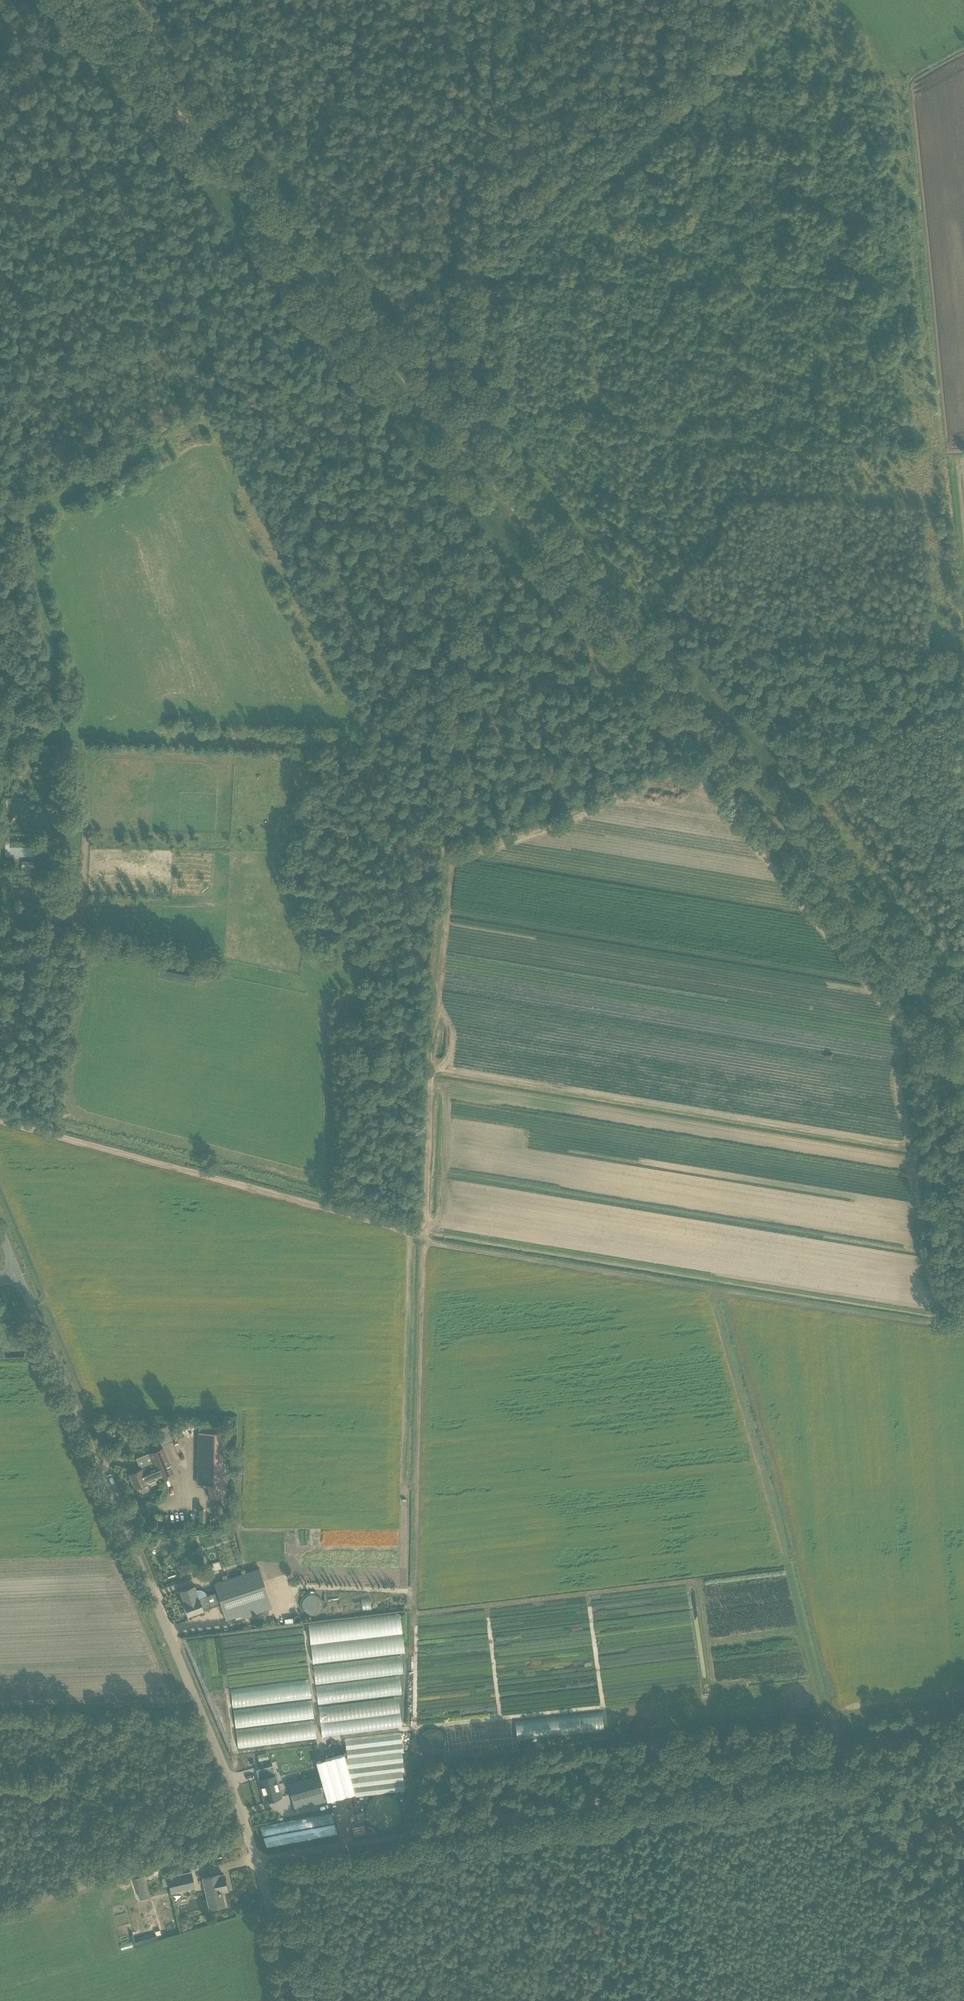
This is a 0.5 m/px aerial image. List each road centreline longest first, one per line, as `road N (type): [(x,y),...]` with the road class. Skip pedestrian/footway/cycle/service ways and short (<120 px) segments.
road 1 (unclassified): [(288,2000),(245,1825),(18,1276)]
road 2 (track): [(963,1763),(726,1784),(257,1860)]

